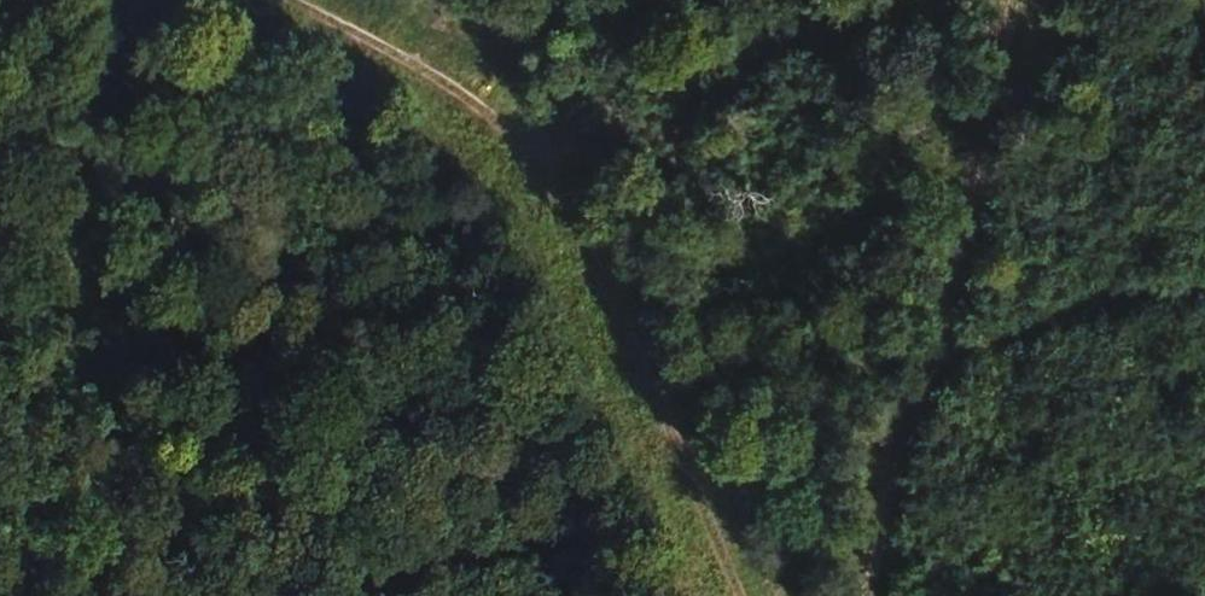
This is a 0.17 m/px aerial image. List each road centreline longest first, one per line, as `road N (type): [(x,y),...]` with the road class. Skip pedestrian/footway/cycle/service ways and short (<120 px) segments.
road 1 (track): [(0,538),(1204,305)]
road 2 (track): [(282,0),(532,134),(787,595)]
road 3 (track): [(846,595),(1005,0)]

